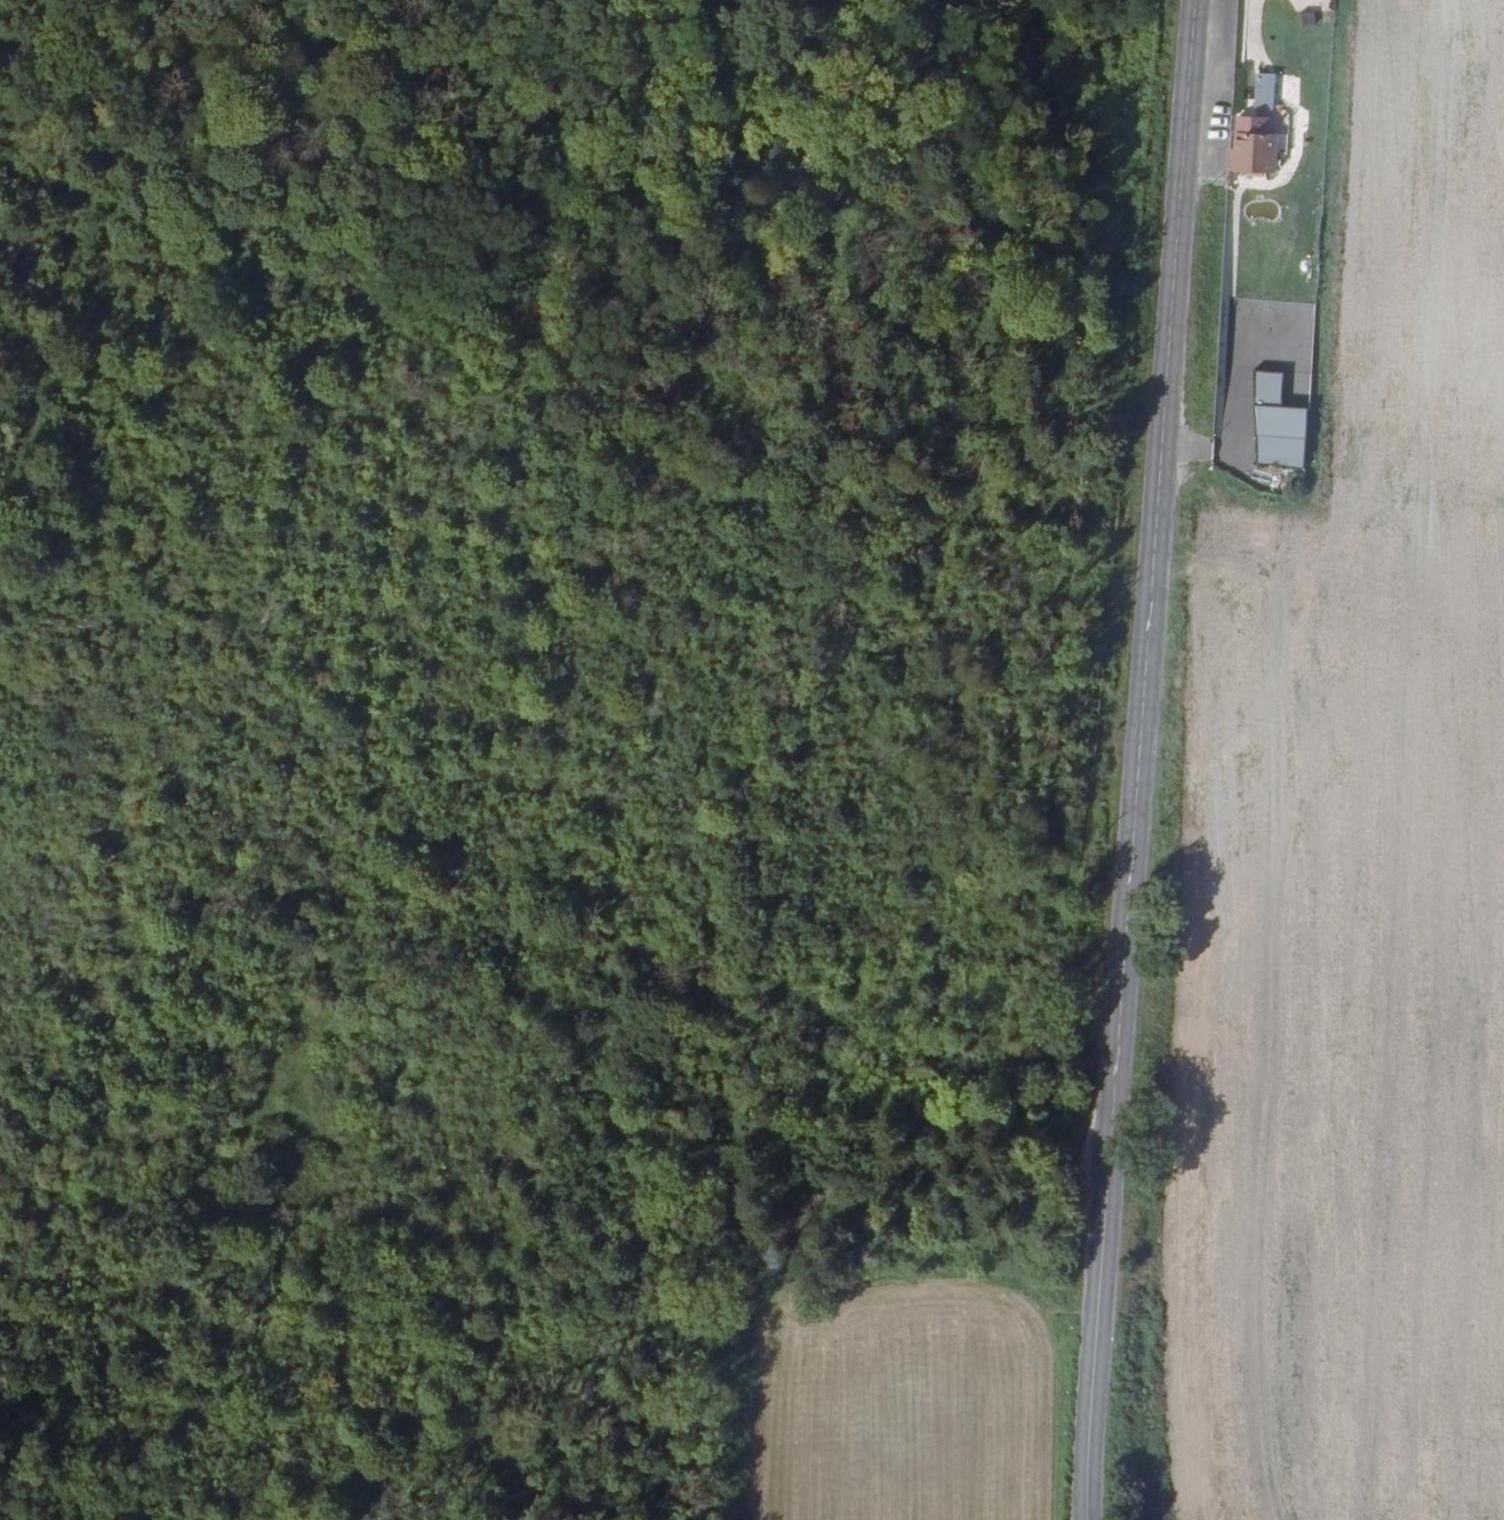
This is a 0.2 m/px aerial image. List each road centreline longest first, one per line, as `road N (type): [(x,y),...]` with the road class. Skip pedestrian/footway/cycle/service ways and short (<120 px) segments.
road 1 (tertiary): [(1197,0),(1092,1519)]

